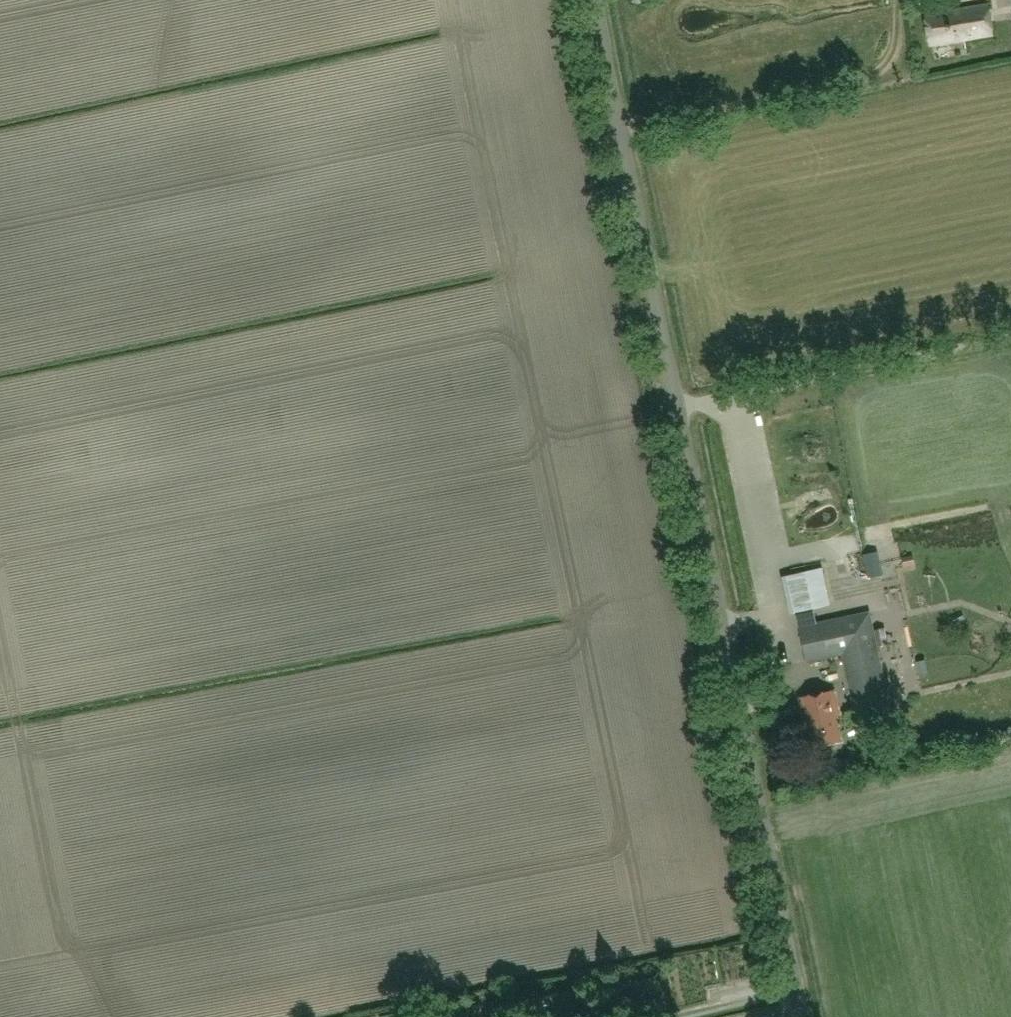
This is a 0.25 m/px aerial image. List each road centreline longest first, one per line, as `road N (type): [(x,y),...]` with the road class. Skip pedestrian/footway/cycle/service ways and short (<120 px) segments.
road 1 (unclassified): [(807,1016),(598,0)]
road 2 (track): [(681,405),(1010,335)]

